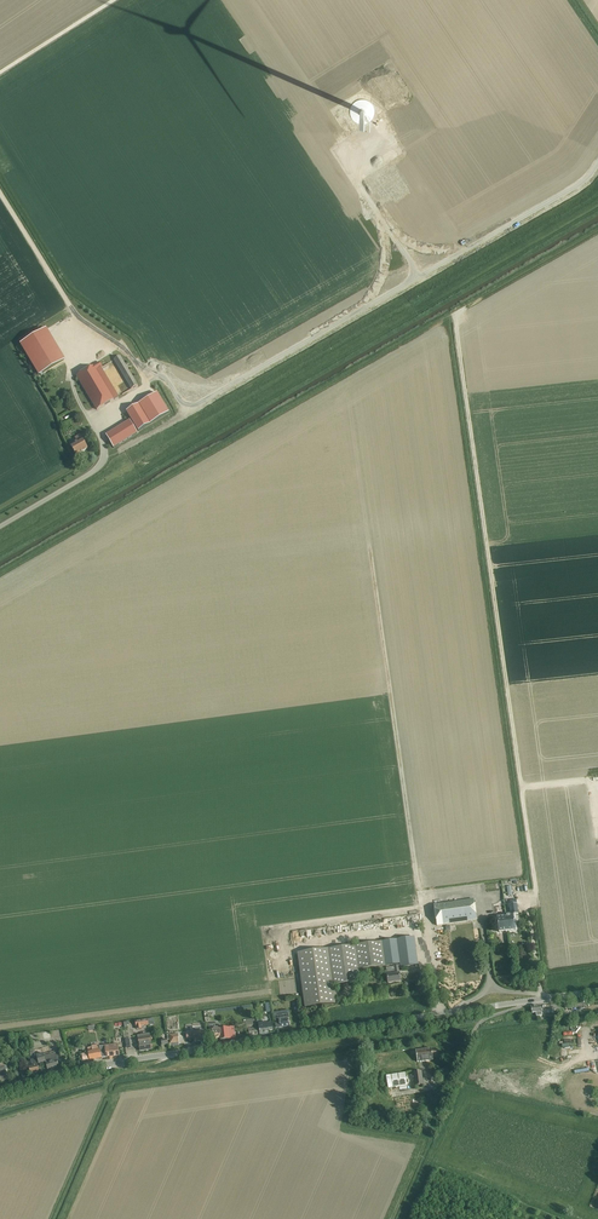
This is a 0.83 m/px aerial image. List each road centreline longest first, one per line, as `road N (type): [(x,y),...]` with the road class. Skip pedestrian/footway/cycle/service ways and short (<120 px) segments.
road 1 (track): [(0,576),(597,232)]
road 2 (unclassified): [(597,991),(128,1060),(0,1093)]
road 3 (track): [(527,900),(536,892),(455,315)]
road 4 (track): [(439,1014),(369,548)]

